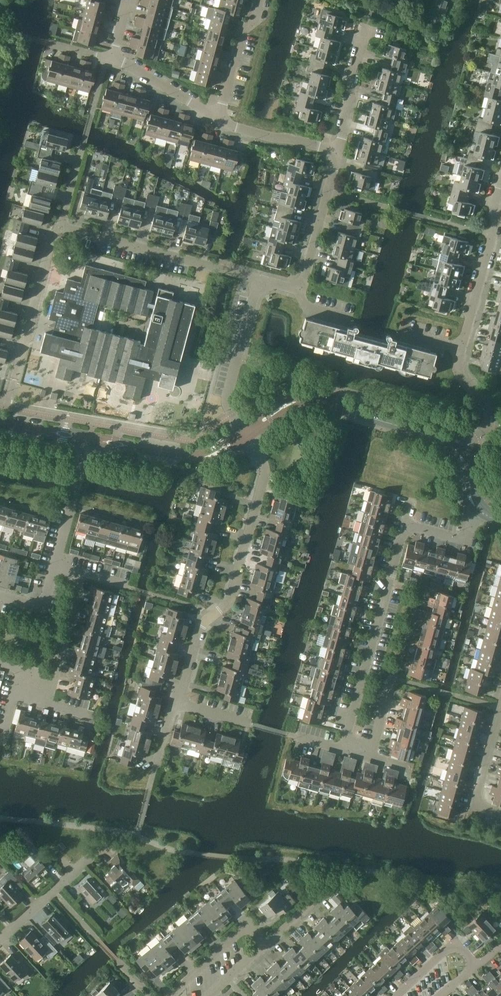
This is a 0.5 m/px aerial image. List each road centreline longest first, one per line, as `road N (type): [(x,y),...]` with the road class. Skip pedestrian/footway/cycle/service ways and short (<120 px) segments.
road 1 (residential): [(178,704),(199,628),(229,602),(265,475),(245,433)]
road 2 (residential): [(344,750),(406,524)]
road 3 (tertiary): [(460,452),(438,437),(314,400),(284,406),(245,433)]
road 4 (residential): [(258,281),(59,229)]
road 5 (residential): [(462,350),(500,177)]
road 6 (tertiary): [(245,433),(198,458),(90,438)]
road 7 (residential): [(245,433),(228,400),(258,281)]
road 8 (residential): [(0,938),(118,832)]
road 9 (residential): [(300,292),(337,151)]
road 10 (residential): [(54,567),(90,438)]
road 11 (residential): [(59,229),(20,357)]
road 12 (residential): [(168,995),(248,924),(266,943)]
road 13 (residential): [(221,123),(245,30),(262,0)]
road 14 (residential): [(337,151),(369,27)]
road 15 (residential): [(460,452),(492,423),(486,400),(460,372),(462,350)]
road 16 (residential): [(112,60),(221,123)]

